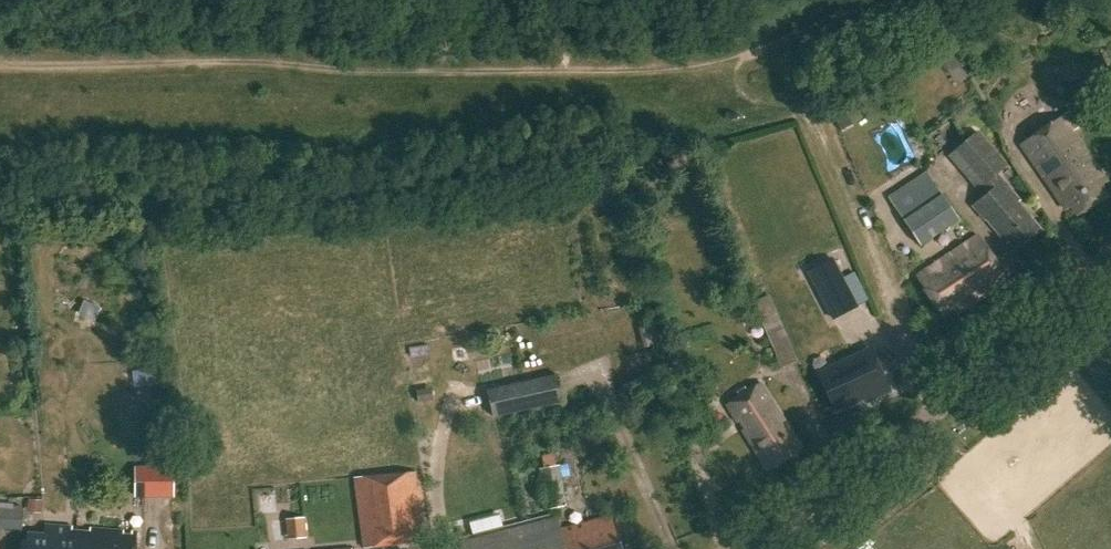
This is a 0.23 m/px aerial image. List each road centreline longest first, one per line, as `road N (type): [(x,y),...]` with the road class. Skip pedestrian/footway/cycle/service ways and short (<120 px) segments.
road 1 (track): [(922,0),(776,39),(586,64),(471,70),(0,62)]
road 2 (unclassified): [(746,548),(893,448),(1110,257)]
road 3 (track): [(776,39),(939,404)]

